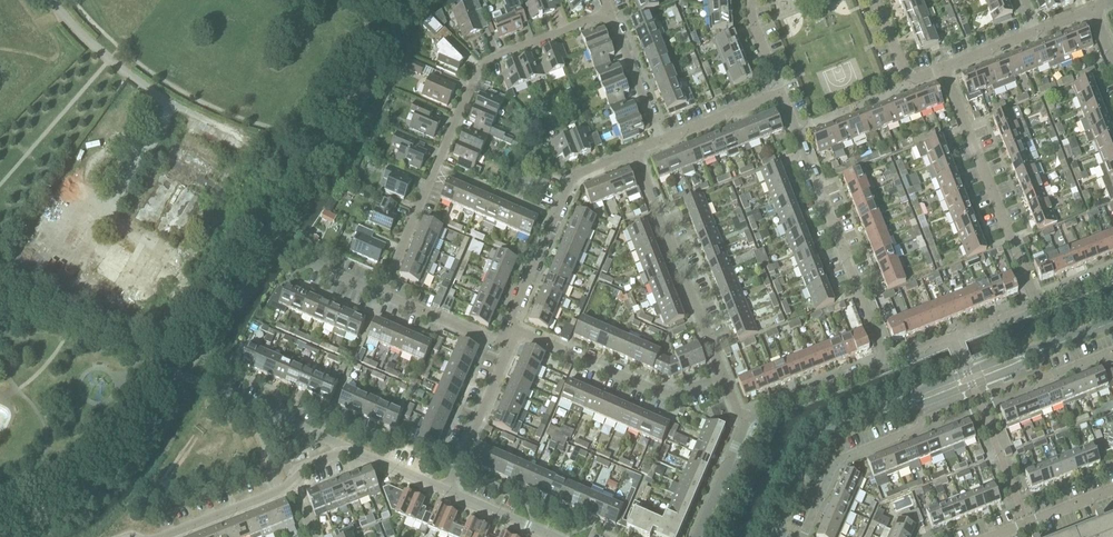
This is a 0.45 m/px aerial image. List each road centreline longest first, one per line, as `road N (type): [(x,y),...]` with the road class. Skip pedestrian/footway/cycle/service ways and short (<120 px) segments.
road 1 (tertiary): [(1112,327),(834,426),(814,439),(776,535)]
road 2 (residential): [(744,424),(887,364),(797,131)]
road 3 (residential): [(609,13),(482,64),(383,290)]
road 4 (residential): [(943,68),(1036,303),(1112,272)]
road 5 (residential): [(723,374),(634,151)]
road 6 (residential): [(510,329),(570,181),(634,151)]
road 7 (residential): [(723,374),(672,394),(657,392),(510,329)]
road 8 (residential): [(445,492),(504,343)]
road 9 (residential): [(800,536),(833,462),(905,433)]
road 10 (residential): [(157,536),(291,488)]
road 11 (residential): [(659,141),(609,13)]
road 12 (residential): [(383,290),(504,343)]
road 13 (residential): [(659,141),(781,96)]
road 14 (residential): [(1112,493),(992,536)]
road 15 (residential): [(698,536),(744,424)]
road 16 (residential): [(943,68),(905,74),(876,0)]

